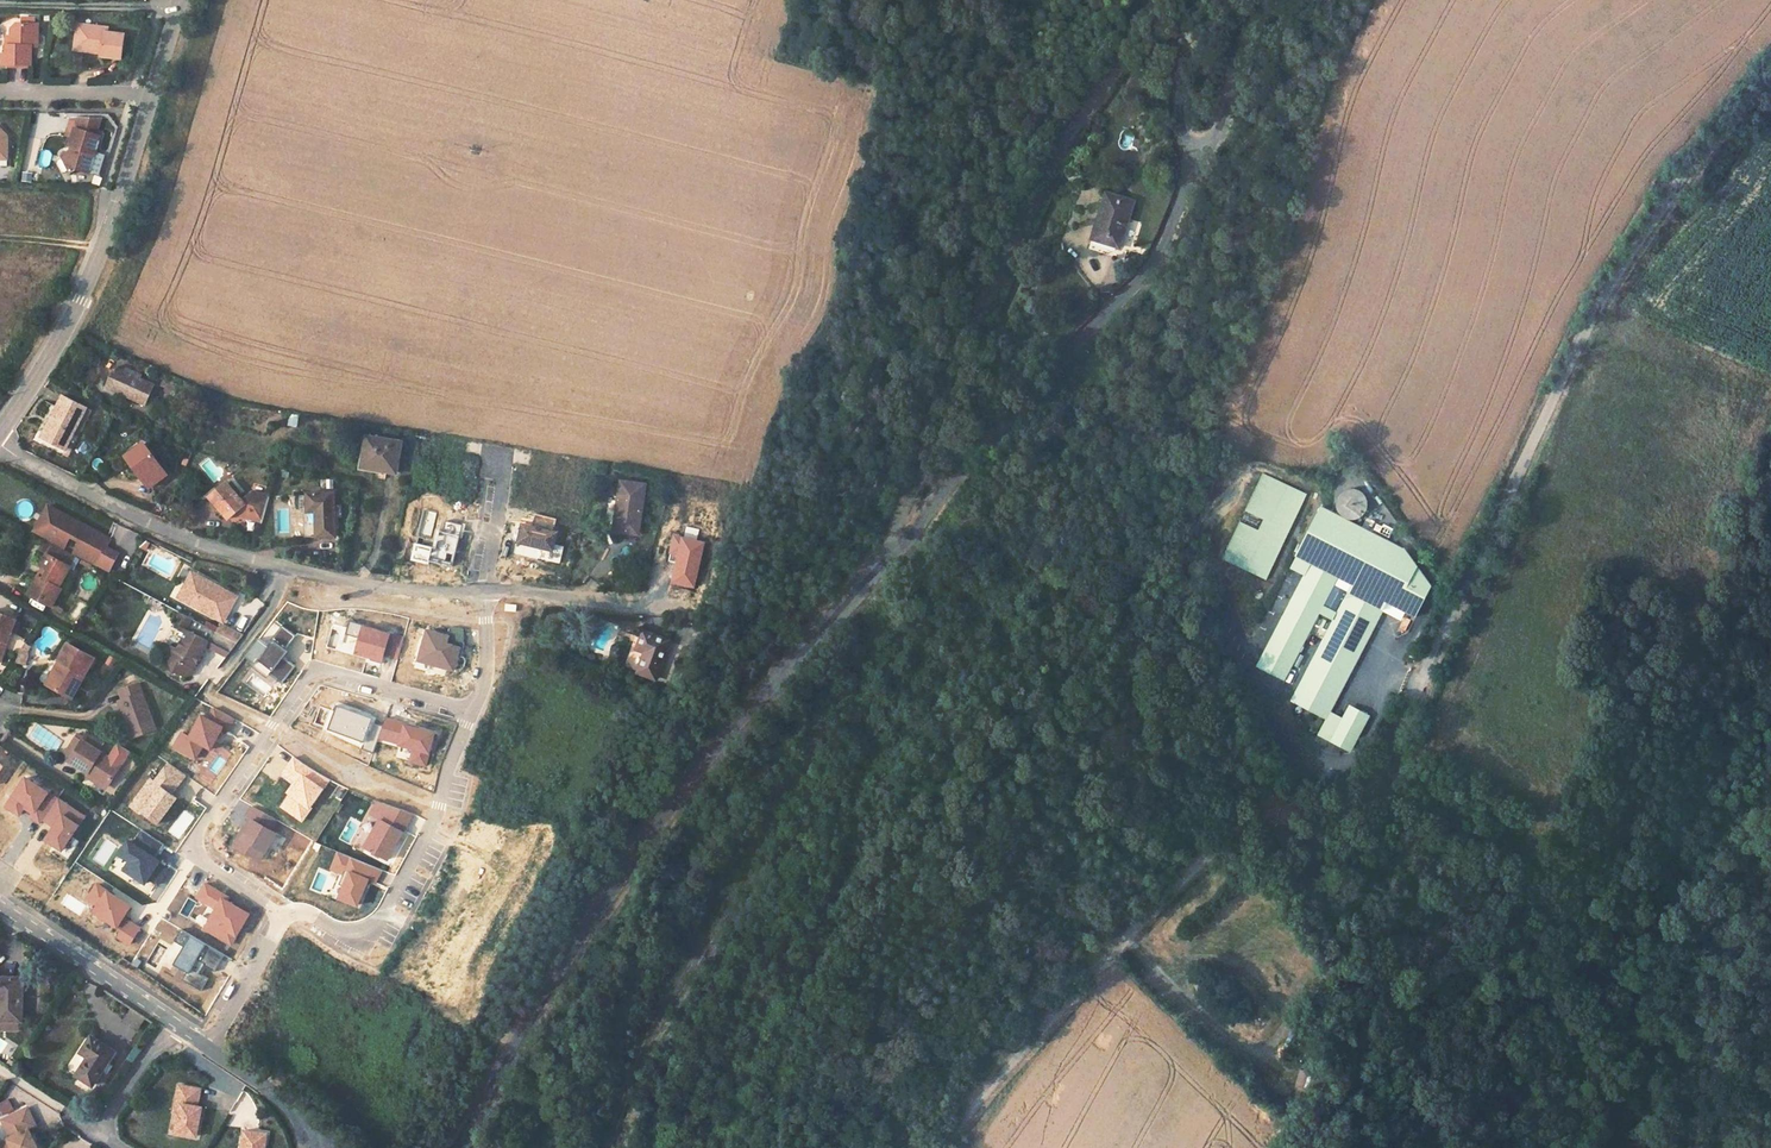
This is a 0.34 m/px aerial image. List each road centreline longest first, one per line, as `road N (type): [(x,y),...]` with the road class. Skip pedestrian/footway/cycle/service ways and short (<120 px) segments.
road 1 (unclassified): [(459,1147),(557,970),(675,797),(887,553)]
road 2 (unclassified): [(1770,68),(1650,227),(1589,324),(1413,701)]
road 3 (track): [(1413,701),(1385,776),(1365,801),(1338,811),(1275,812),(1227,836),(992,1085),(943,1147)]
road 4 (unclassified): [(1154,0),(1071,133),(949,372),(887,553)]
road 5 (track): [(1275,812),(1186,624),(1141,564),(1135,486),(1107,384),(1121,300)]
road 6 (unclassified): [(887,553),(916,533),(958,474),(1153,263),(1199,145)]
road 7 (residential): [(0,446),(146,518),(291,570),(403,589),(485,590)]
road 8 (residential): [(473,715),(329,673),(306,681),(194,848),(284,911)]
road 9 (track): [(1770,755),(1709,845),(1617,1025),(1648,1060),(1635,1111),(1638,1147)]
road 10 (unclassified): [(153,93),(128,187),(80,295),(0,429)]
road 11 (residential): [(284,911),(358,937),(397,906),(443,814),(473,715)]
road 12 (track): [(862,584),(887,623),(846,779),(800,886)]
road 13 (track): [(1128,939),(1197,1012),(1295,1072)]
road 14 (residential): [(0,907),(173,1022)]
road 15 (track): [(1261,1057),(1285,1019),(1278,1000),(1241,968),(1204,956),(1155,968)]
road 16 (residential): [(177,7),(0,5)]
road 17 (unclassified): [(1199,145),(1224,120),(1235,60),(1270,0)]
road 18 (unclassified): [(1199,145),(1179,124),(1179,93),(1198,0)]
road 19 (residential): [(206,1044),(284,911)]
road 20 (residential): [(153,93),(0,92)]
road 21 (residential): [(206,1044),(287,1098),(314,1140)]
road 22 (residential): [(173,1022),(98,1132)]
road 23 (residential): [(485,590),(505,460)]
road 24 (residential): [(473,715),(489,652),(485,590)]
road 25 (residential): [(485,590),(609,601)]

